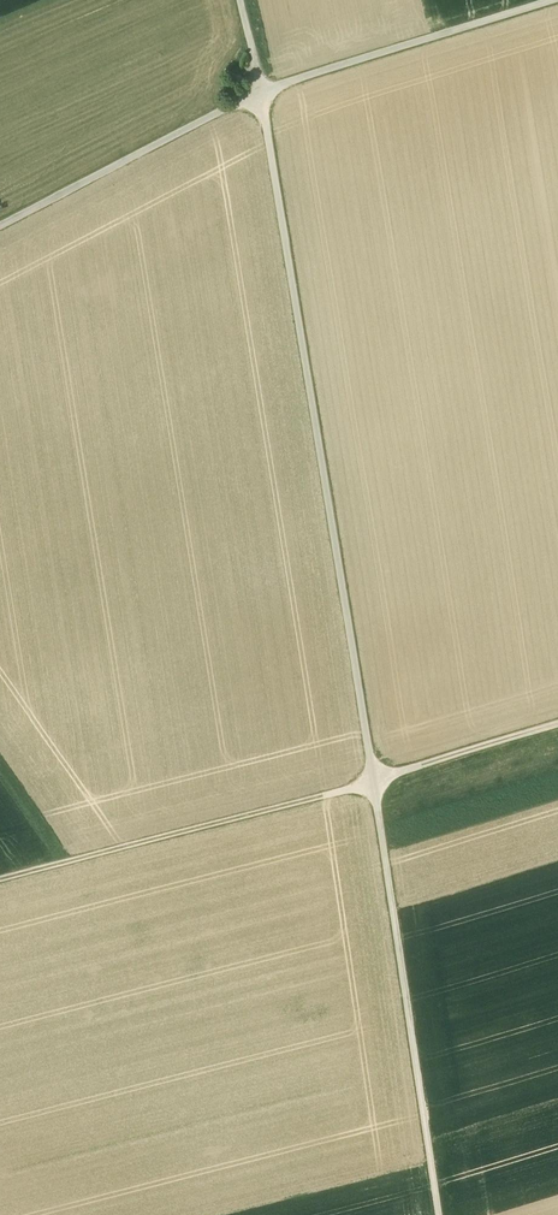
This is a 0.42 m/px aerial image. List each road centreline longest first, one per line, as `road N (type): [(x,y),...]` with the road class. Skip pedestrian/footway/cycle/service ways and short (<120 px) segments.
road 1 (track): [(241,0),(277,162),(381,788)]
road 2 (track): [(553,0),(262,93),(0,227)]
road 3 (track): [(381,788),(445,1214)]
road 4 (track): [(381,788),(349,789),(0,878)]
road 5 (track): [(557,734),(381,788)]

